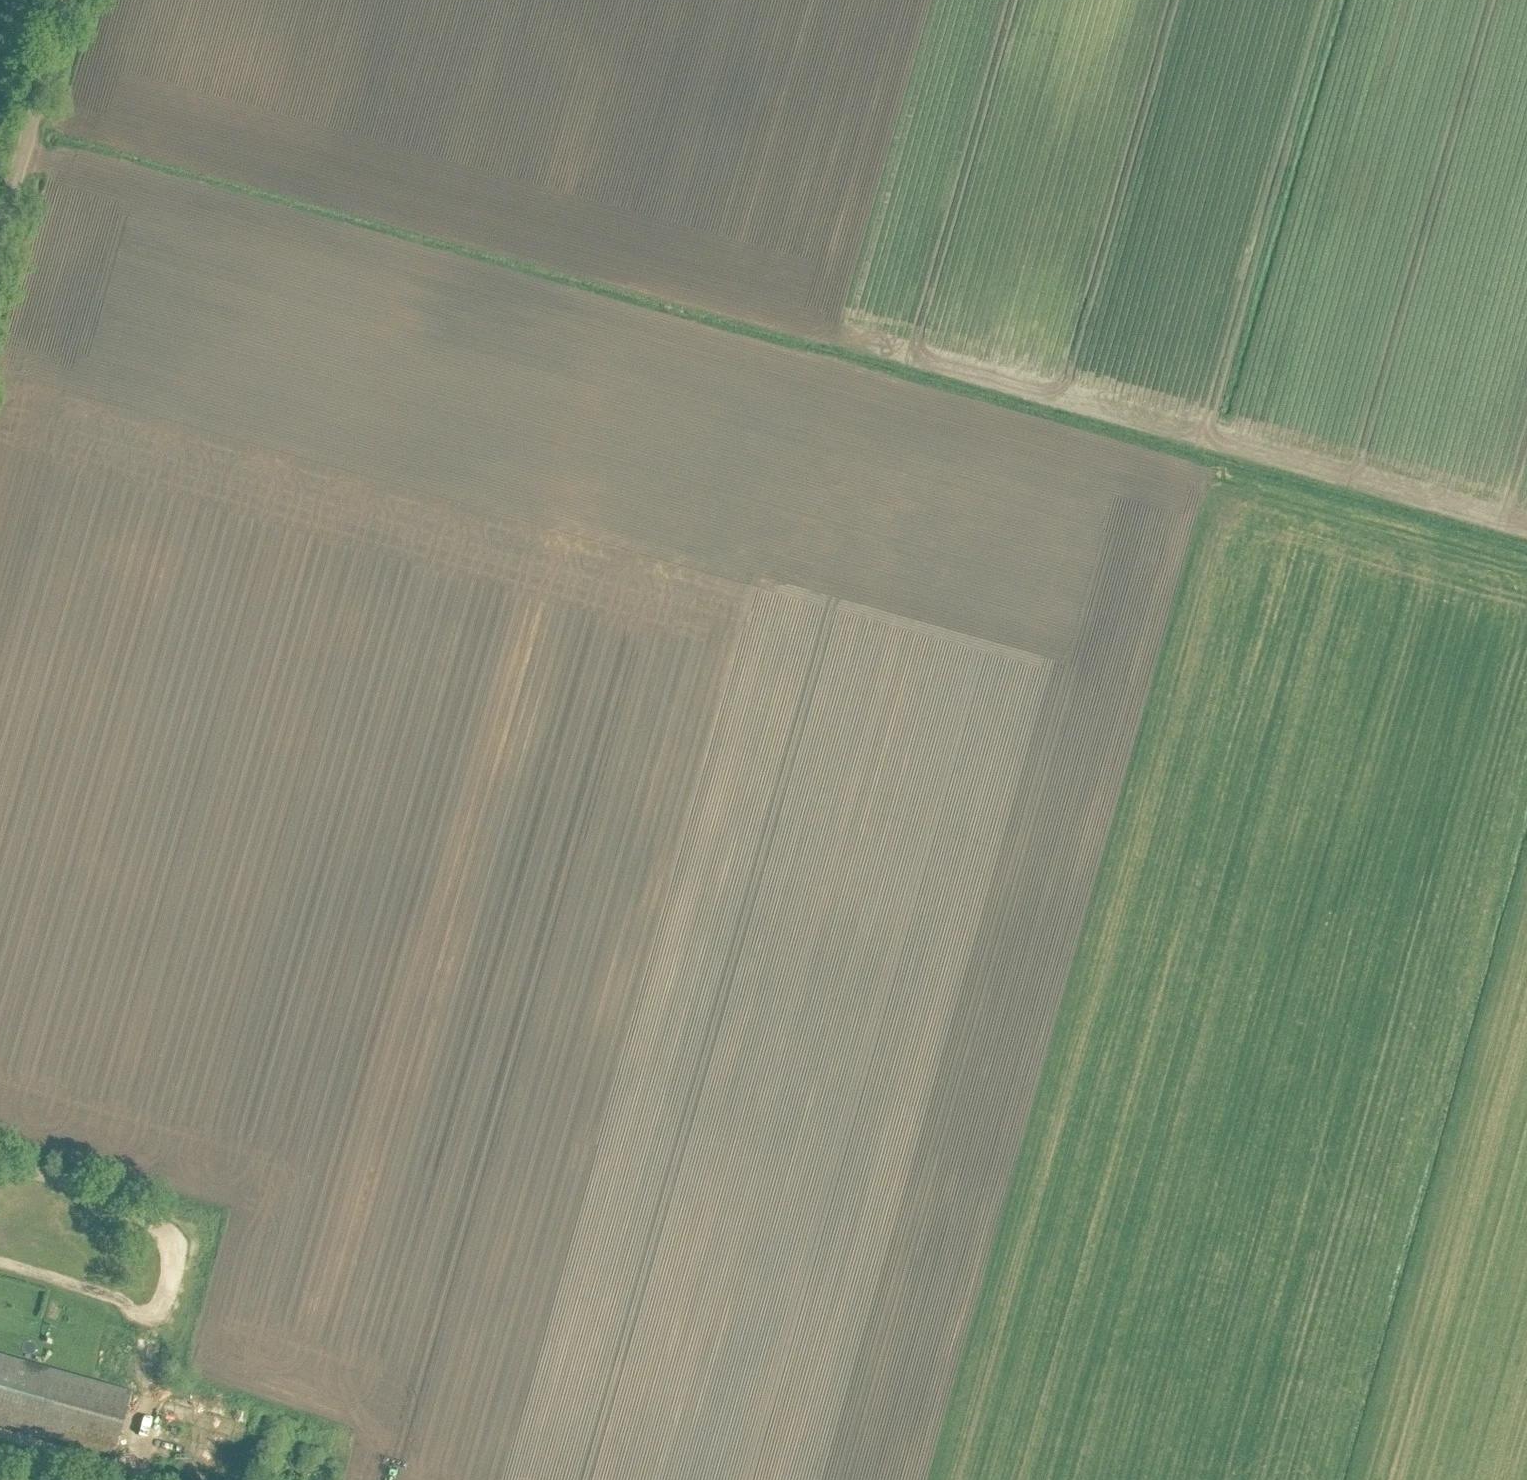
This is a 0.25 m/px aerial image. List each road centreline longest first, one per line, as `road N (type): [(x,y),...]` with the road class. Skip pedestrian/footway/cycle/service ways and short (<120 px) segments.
road 1 (unclassified): [(0,230),(66,0)]

